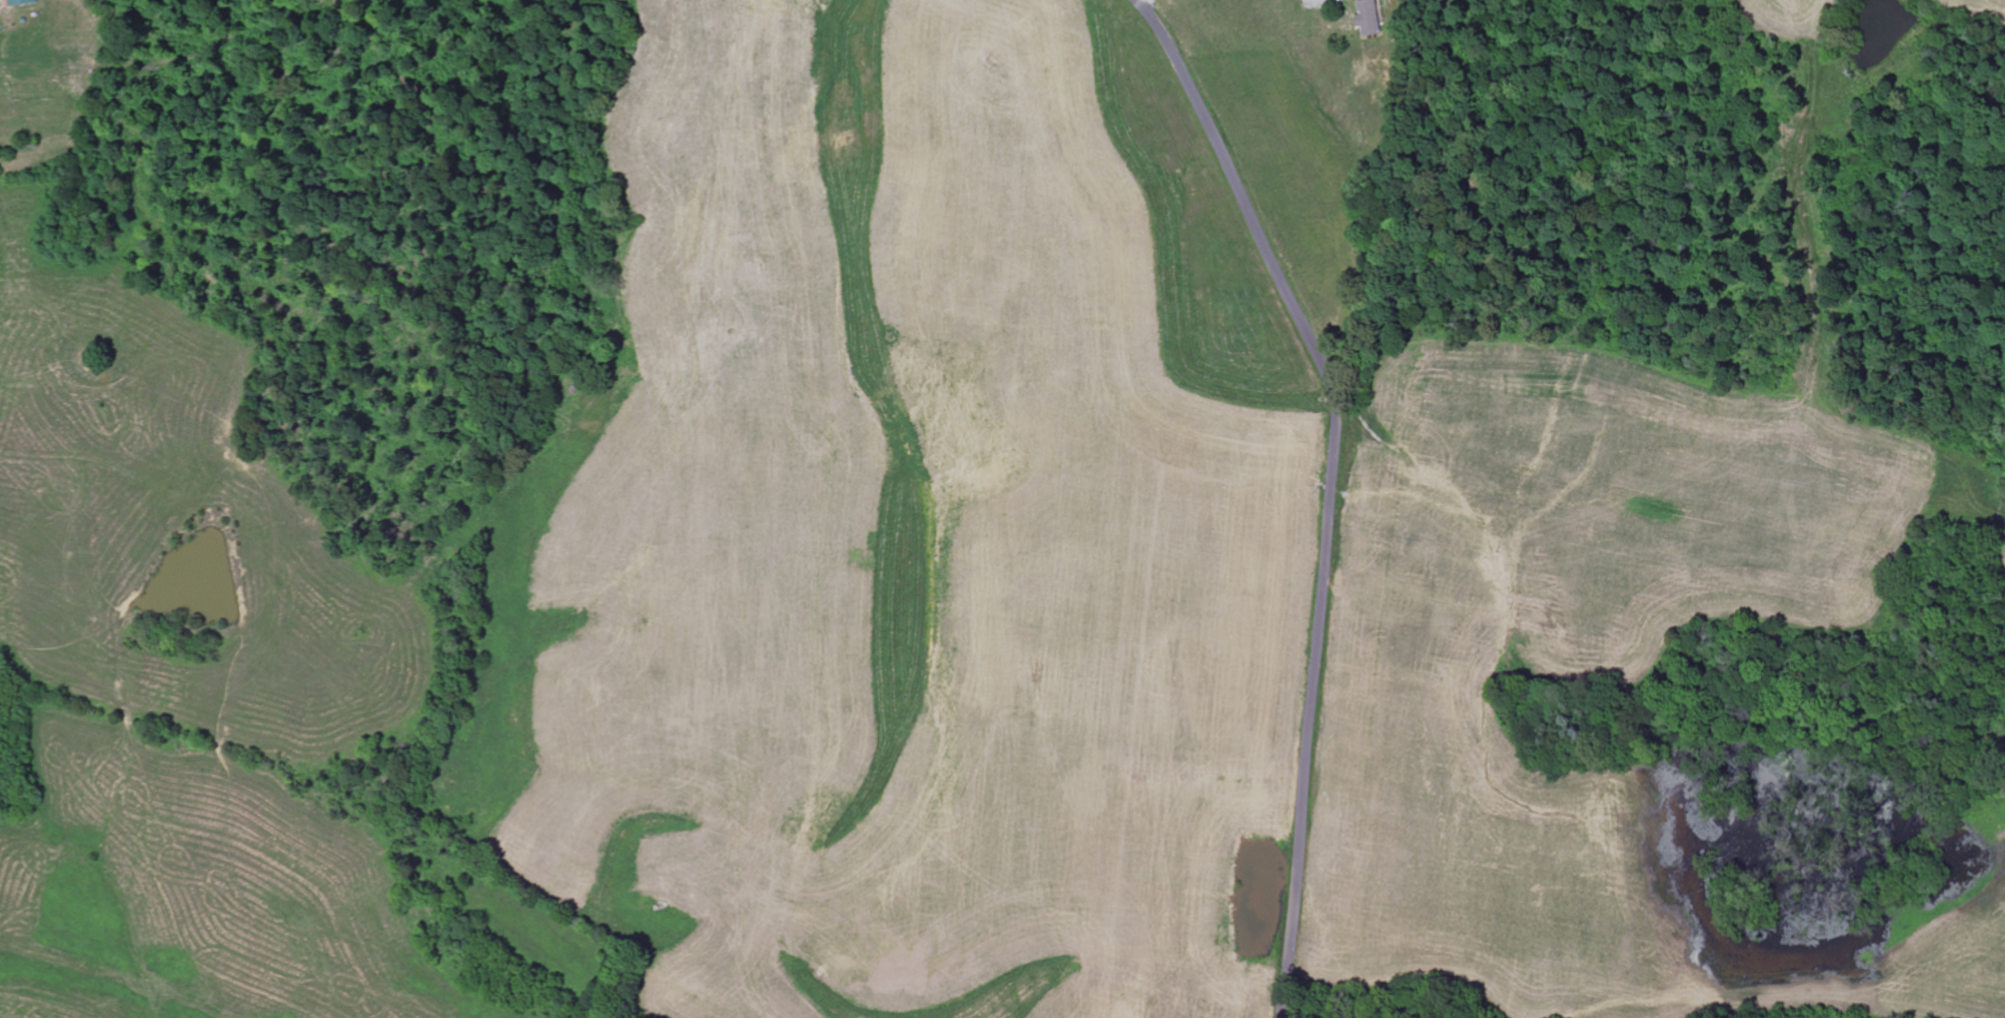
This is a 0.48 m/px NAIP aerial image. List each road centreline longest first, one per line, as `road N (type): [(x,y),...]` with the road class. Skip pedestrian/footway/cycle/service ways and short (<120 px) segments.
road 1 (residential): [(1280,1017),(1337,417),(1322,364),(1186,78),(1136,0)]

